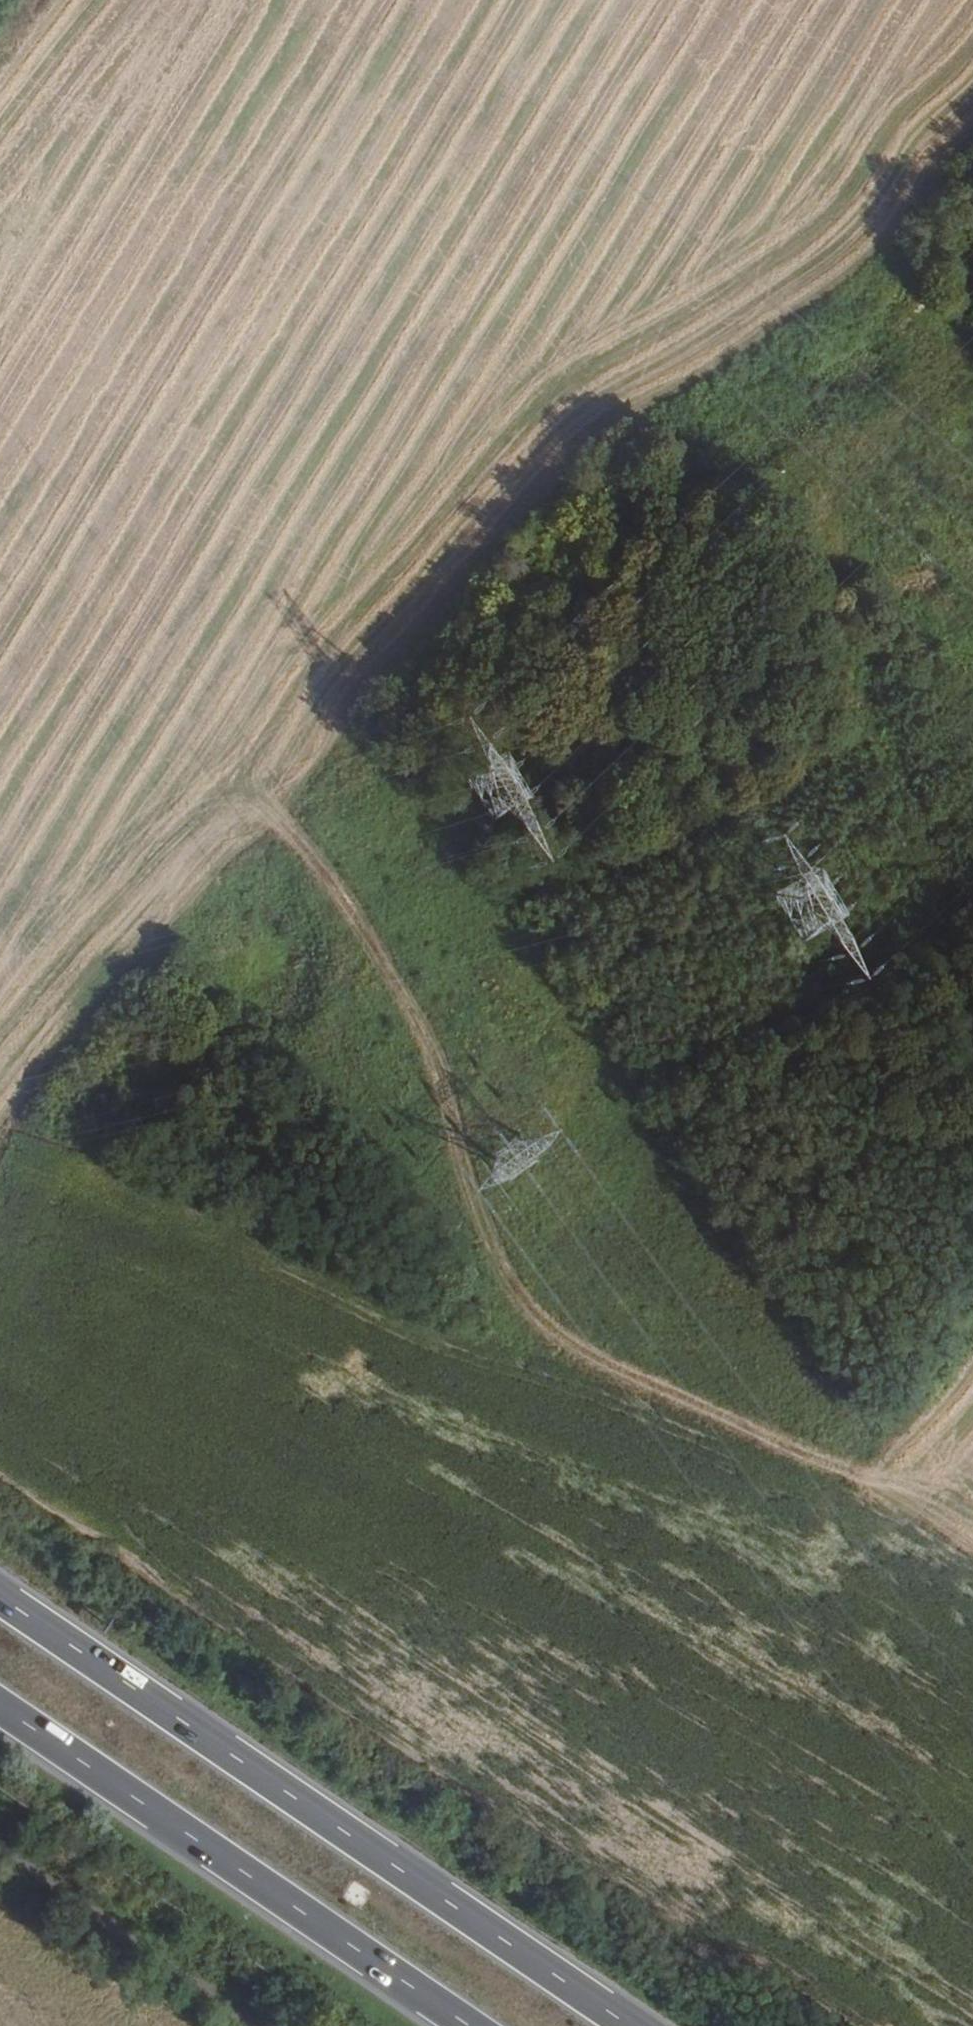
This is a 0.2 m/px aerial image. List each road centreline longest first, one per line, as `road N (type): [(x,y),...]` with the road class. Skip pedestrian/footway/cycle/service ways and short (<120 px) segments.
road 1 (motorway): [(630,2025),(0,1597)]
road 2 (motorway): [(0,1712),(460,2025)]

